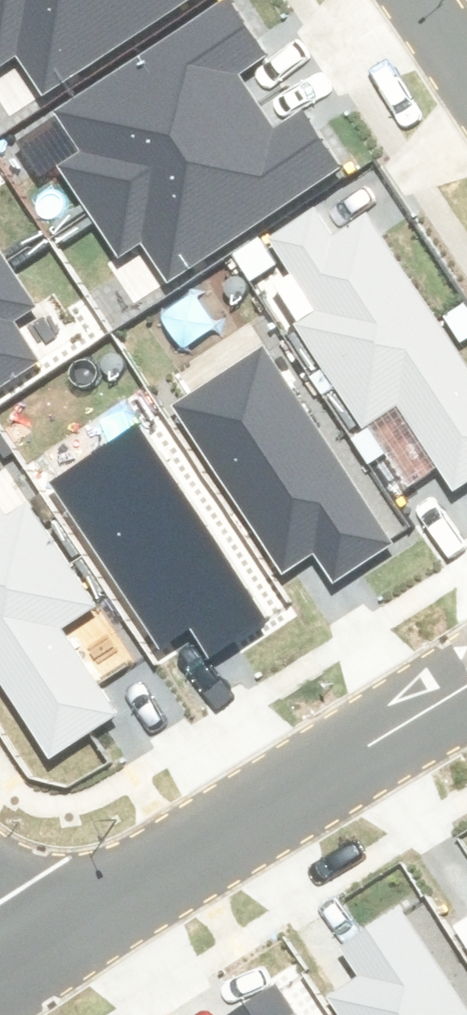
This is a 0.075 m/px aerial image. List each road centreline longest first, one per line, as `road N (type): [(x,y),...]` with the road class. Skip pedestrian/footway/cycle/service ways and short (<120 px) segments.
road 1 (residential): [(23,962),(466,686)]

